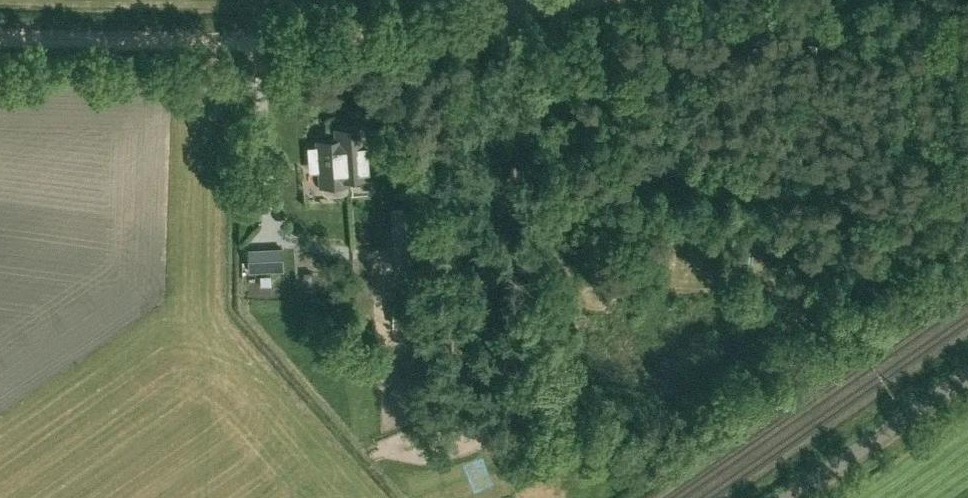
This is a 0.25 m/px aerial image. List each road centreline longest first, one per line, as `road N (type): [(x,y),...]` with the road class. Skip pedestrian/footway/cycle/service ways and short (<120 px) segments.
road 1 (track): [(663,0),(360,42),(0,37)]
road 2 (unclassified): [(797,497),(967,378)]

